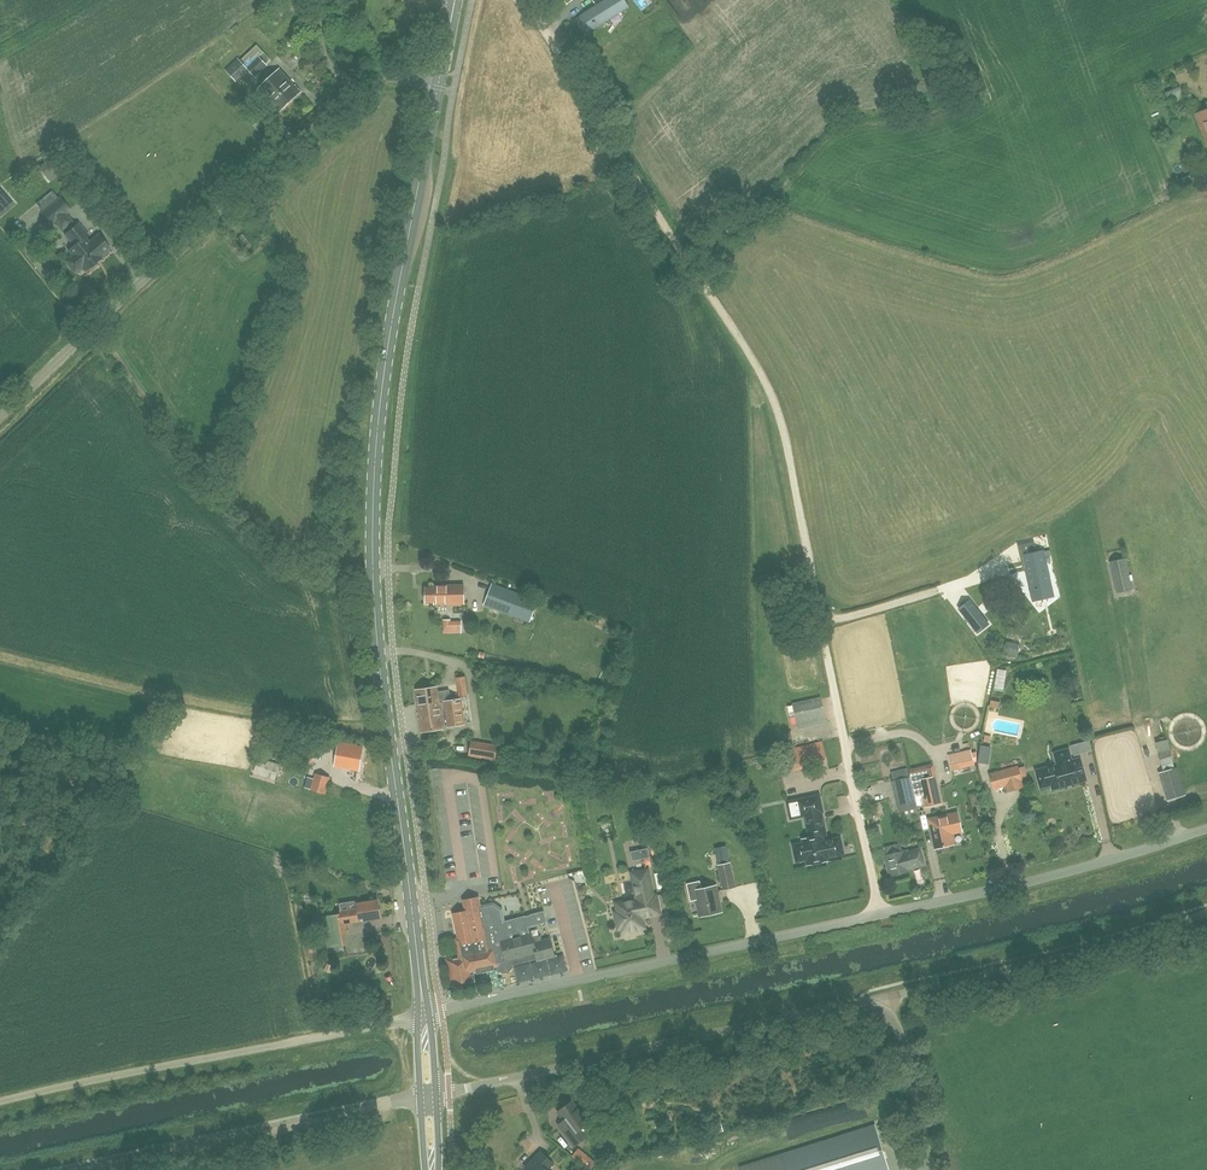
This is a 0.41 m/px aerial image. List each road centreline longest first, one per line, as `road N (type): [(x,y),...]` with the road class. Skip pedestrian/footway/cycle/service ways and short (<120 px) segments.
road 1 (track): [(882,914),(778,412),(759,370),(523,0)]
road 2 (secondary): [(418,959),(377,617),(372,508),(378,420),(439,84)]
road 3 (unclassified): [(430,1014),(1016,884),(1206,829)]
road 4 (unclassified): [(435,1096),(860,1002),(888,1010),(900,1032)]
road 5 (unclassified): [(0,405),(354,90)]
road 6 (track): [(0,1102),(418,1017)]
road 7 (track): [(1206,912),(869,1002)]
road 8 (track): [(90,1169),(401,1103)]
road 9 (unclassified): [(931,1169),(900,1032)]

